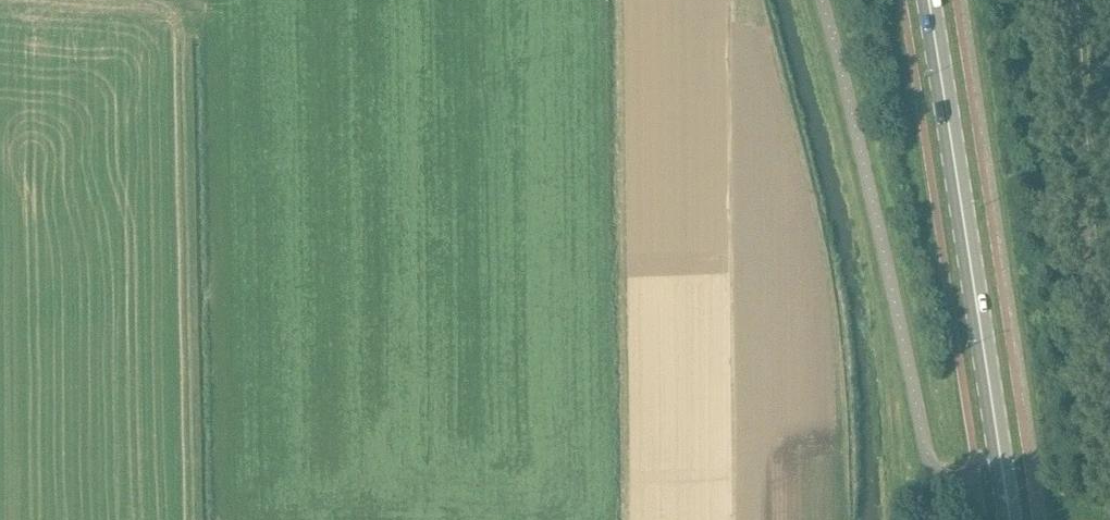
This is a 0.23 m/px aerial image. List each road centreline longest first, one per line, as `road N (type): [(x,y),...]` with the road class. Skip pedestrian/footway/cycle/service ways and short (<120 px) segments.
road 1 (tertiary): [(1009,519),(928,0)]

